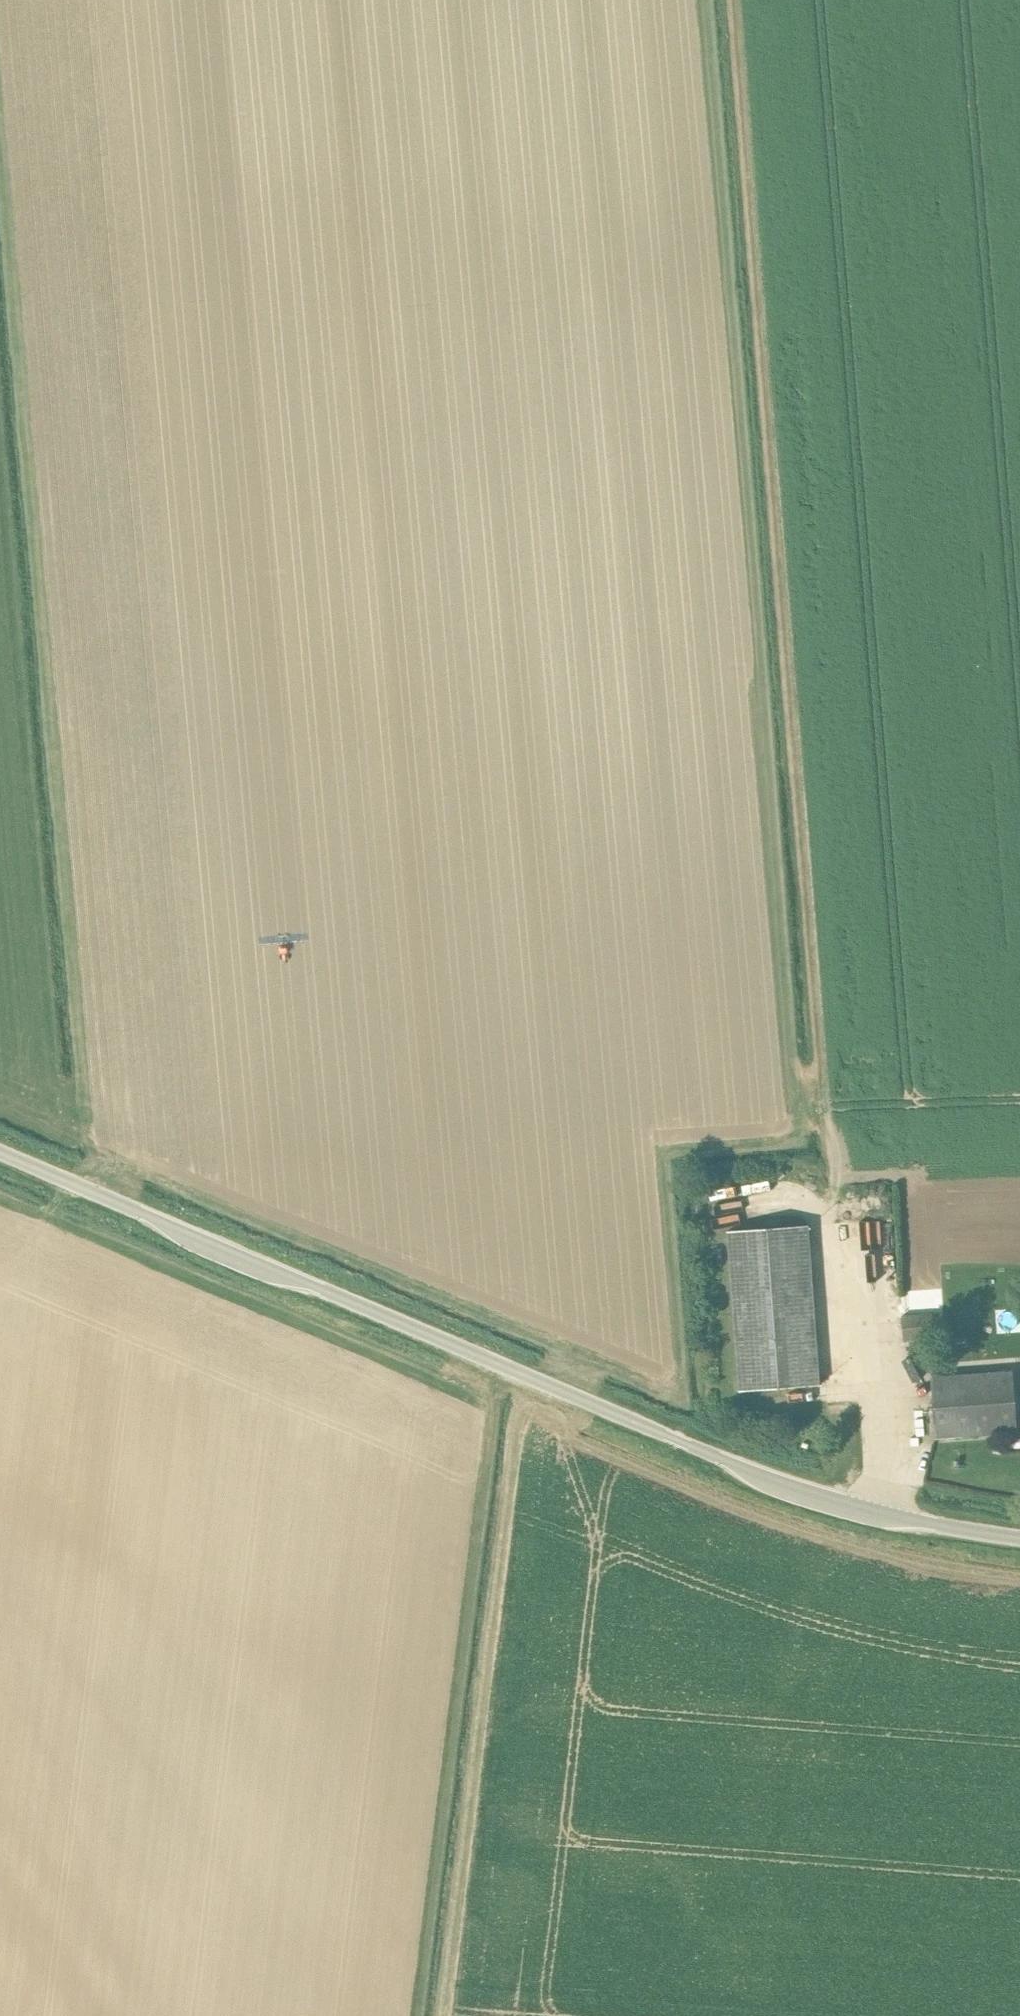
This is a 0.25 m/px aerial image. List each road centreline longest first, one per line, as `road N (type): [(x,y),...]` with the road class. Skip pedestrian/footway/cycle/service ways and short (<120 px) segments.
road 1 (unclassified): [(1019,1552),(937,1537),(758,1478),(0,1150)]

